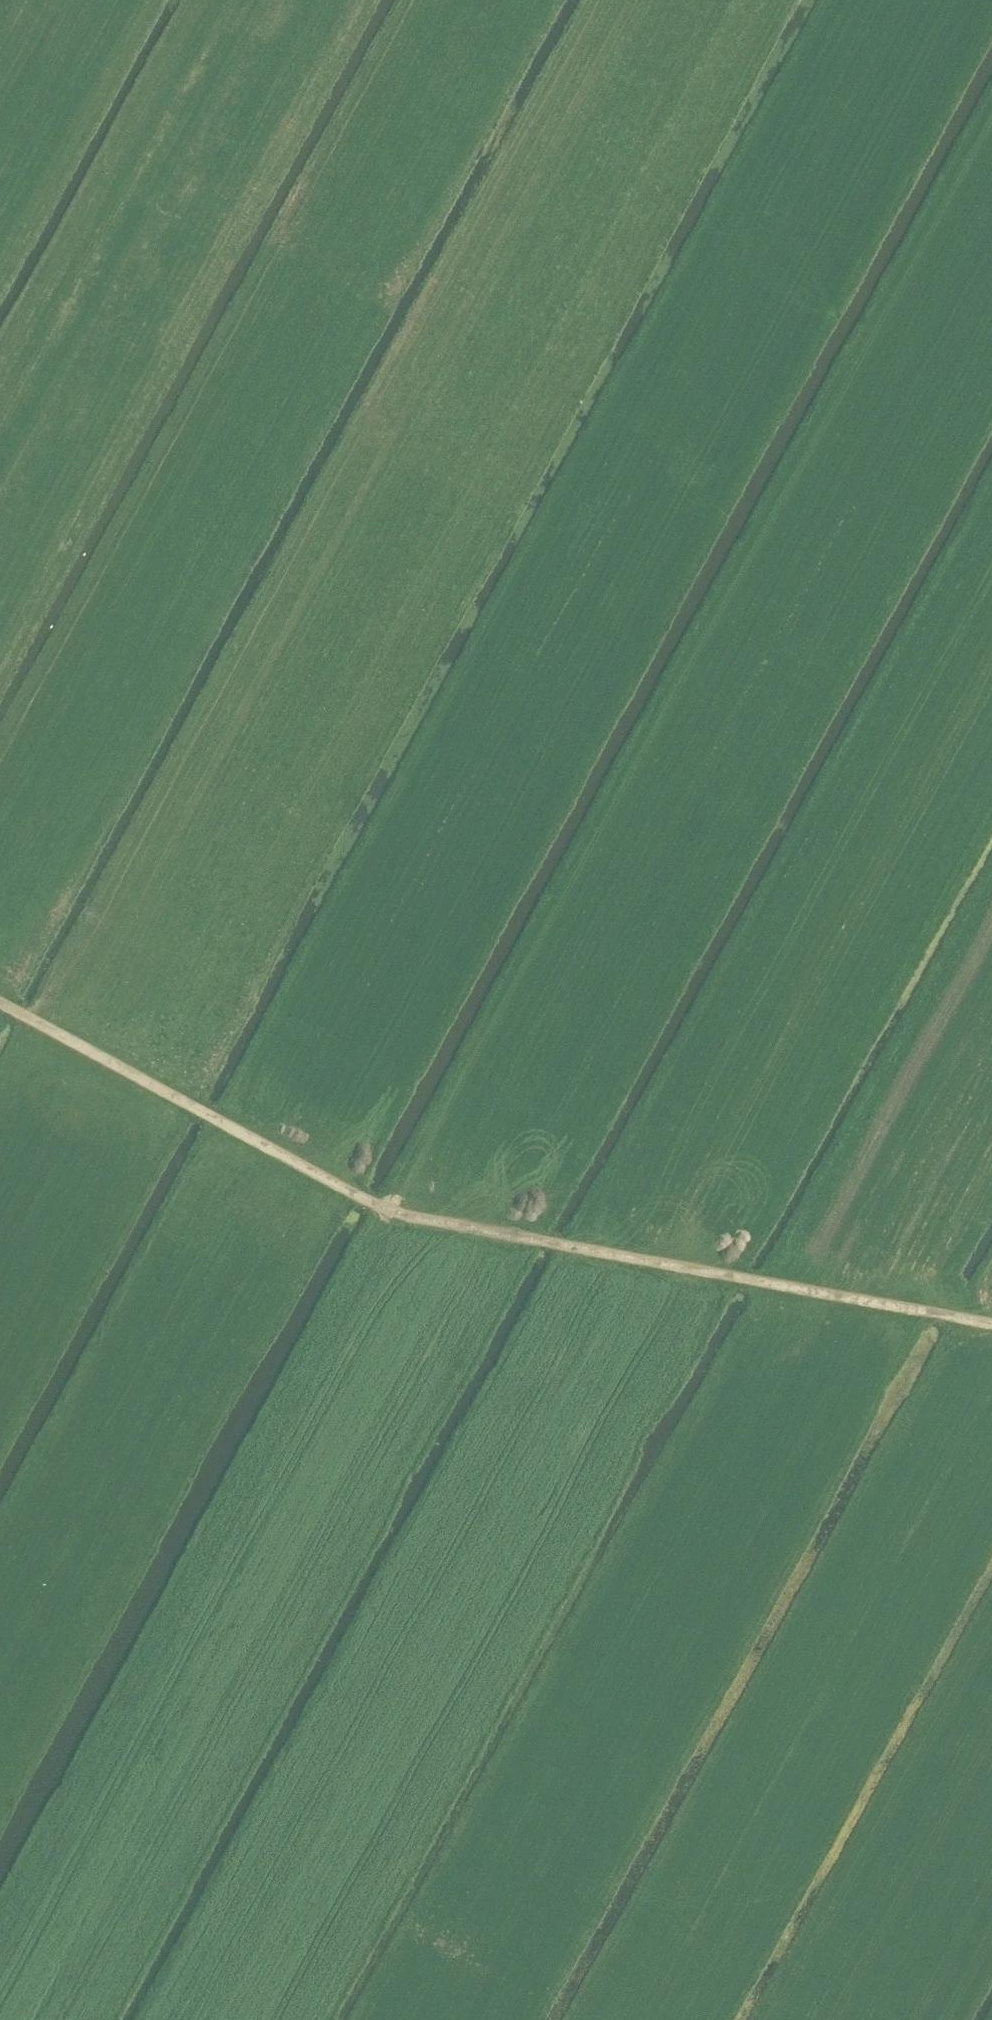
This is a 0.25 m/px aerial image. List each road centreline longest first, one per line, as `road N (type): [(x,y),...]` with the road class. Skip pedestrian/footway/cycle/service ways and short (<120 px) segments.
road 1 (track): [(991,1328),(551,1247),(359,1202),(0,1001)]

